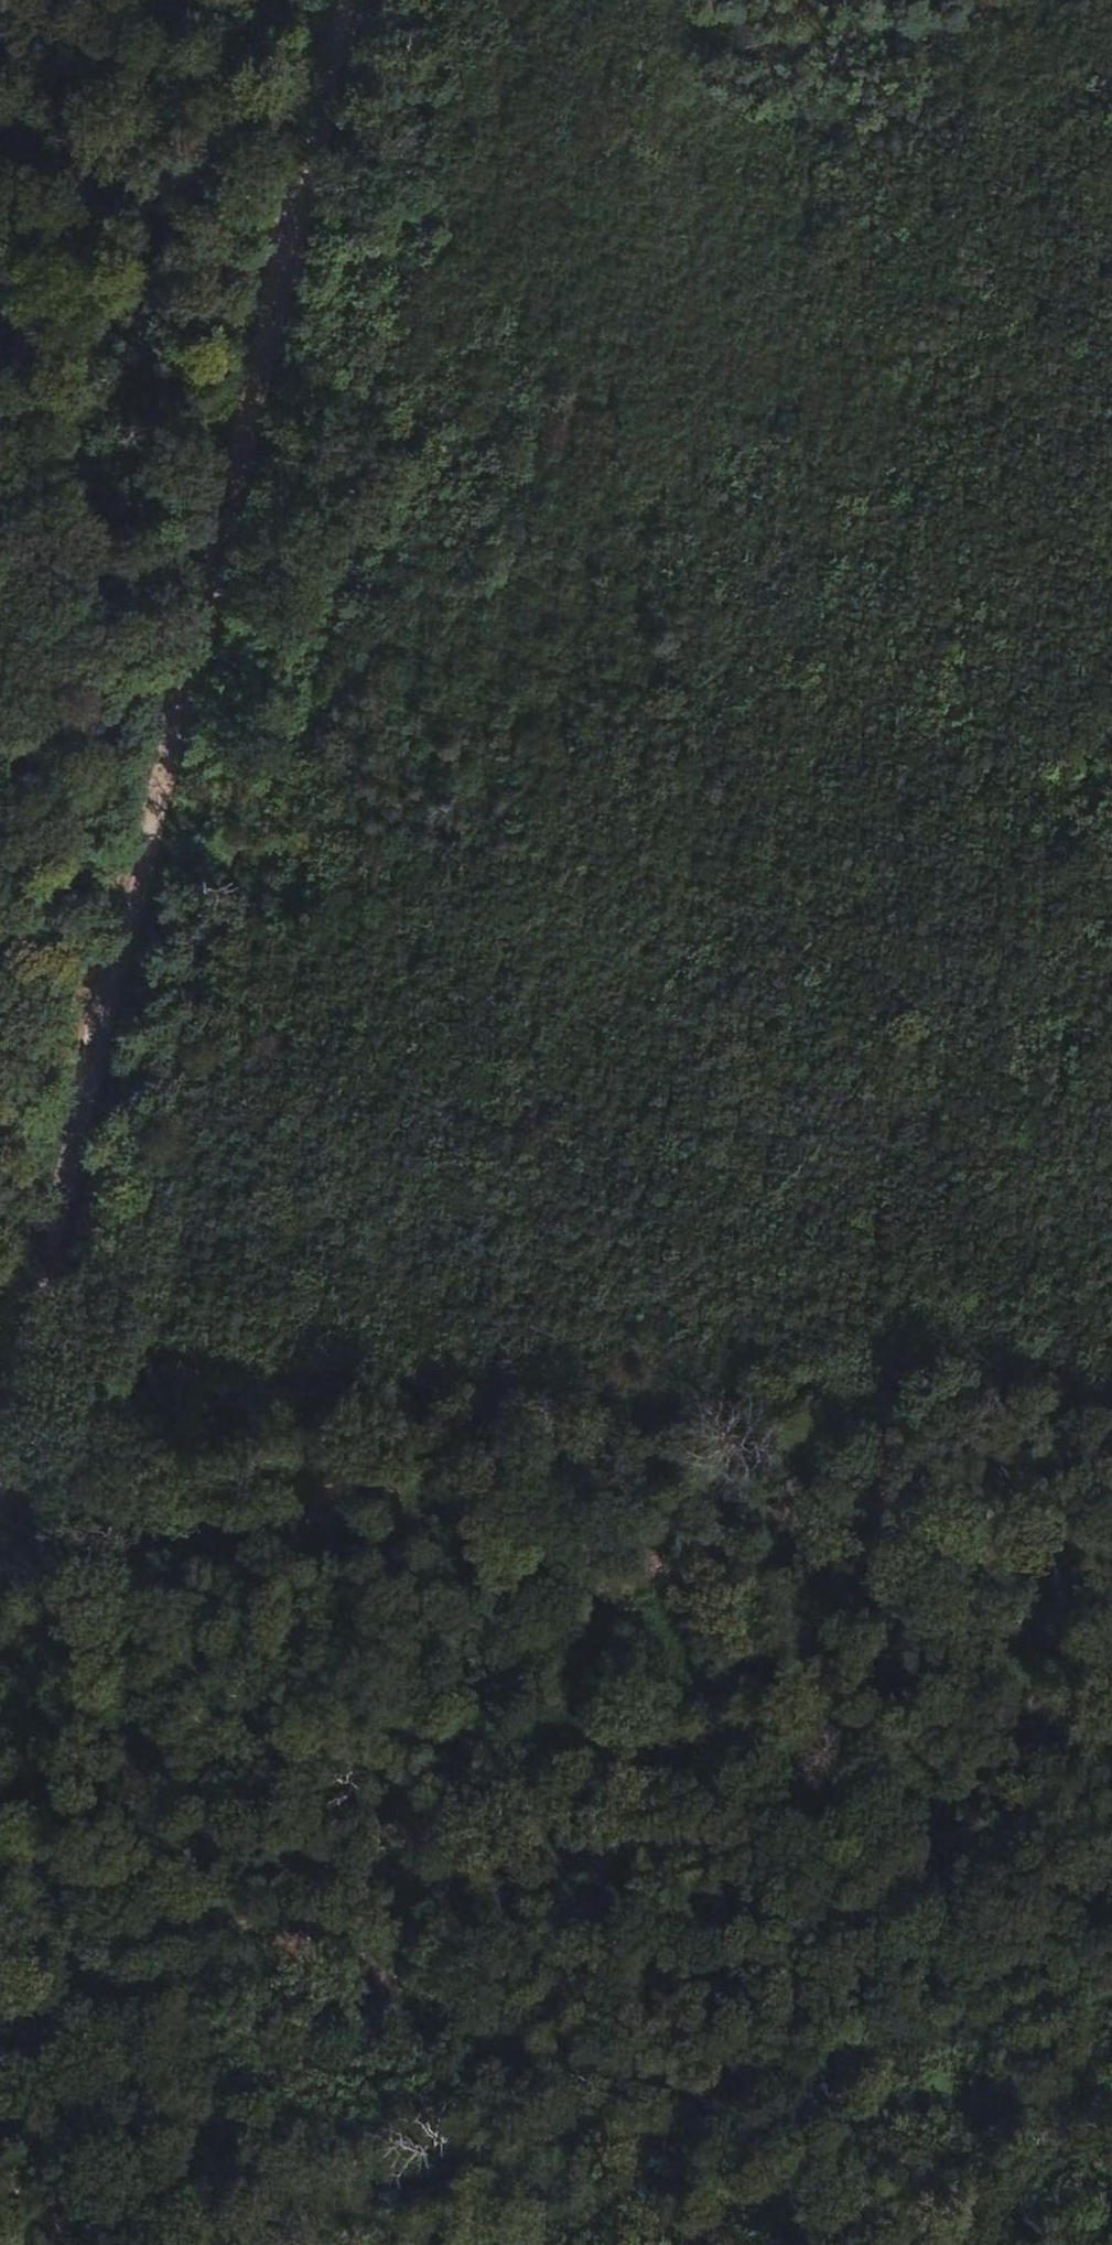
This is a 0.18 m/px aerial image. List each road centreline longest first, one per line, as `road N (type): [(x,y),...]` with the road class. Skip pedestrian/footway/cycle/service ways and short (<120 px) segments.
road 1 (track): [(292,1352),(1111,1403)]
road 2 (track): [(0,1328),(292,1352)]

